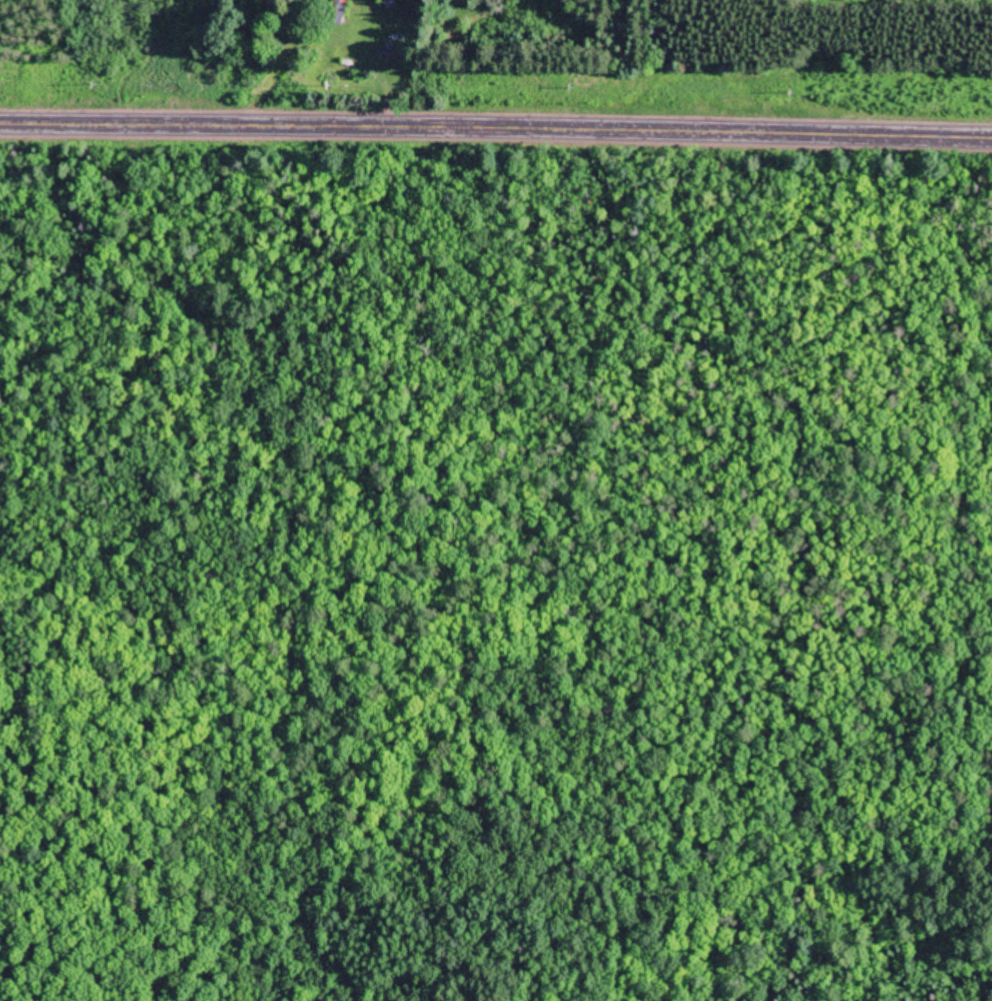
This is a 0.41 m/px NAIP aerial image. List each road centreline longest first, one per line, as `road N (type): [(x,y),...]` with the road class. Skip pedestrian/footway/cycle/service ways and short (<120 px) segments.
road 1 (primary): [(0,128),(734,126),(991,135)]

